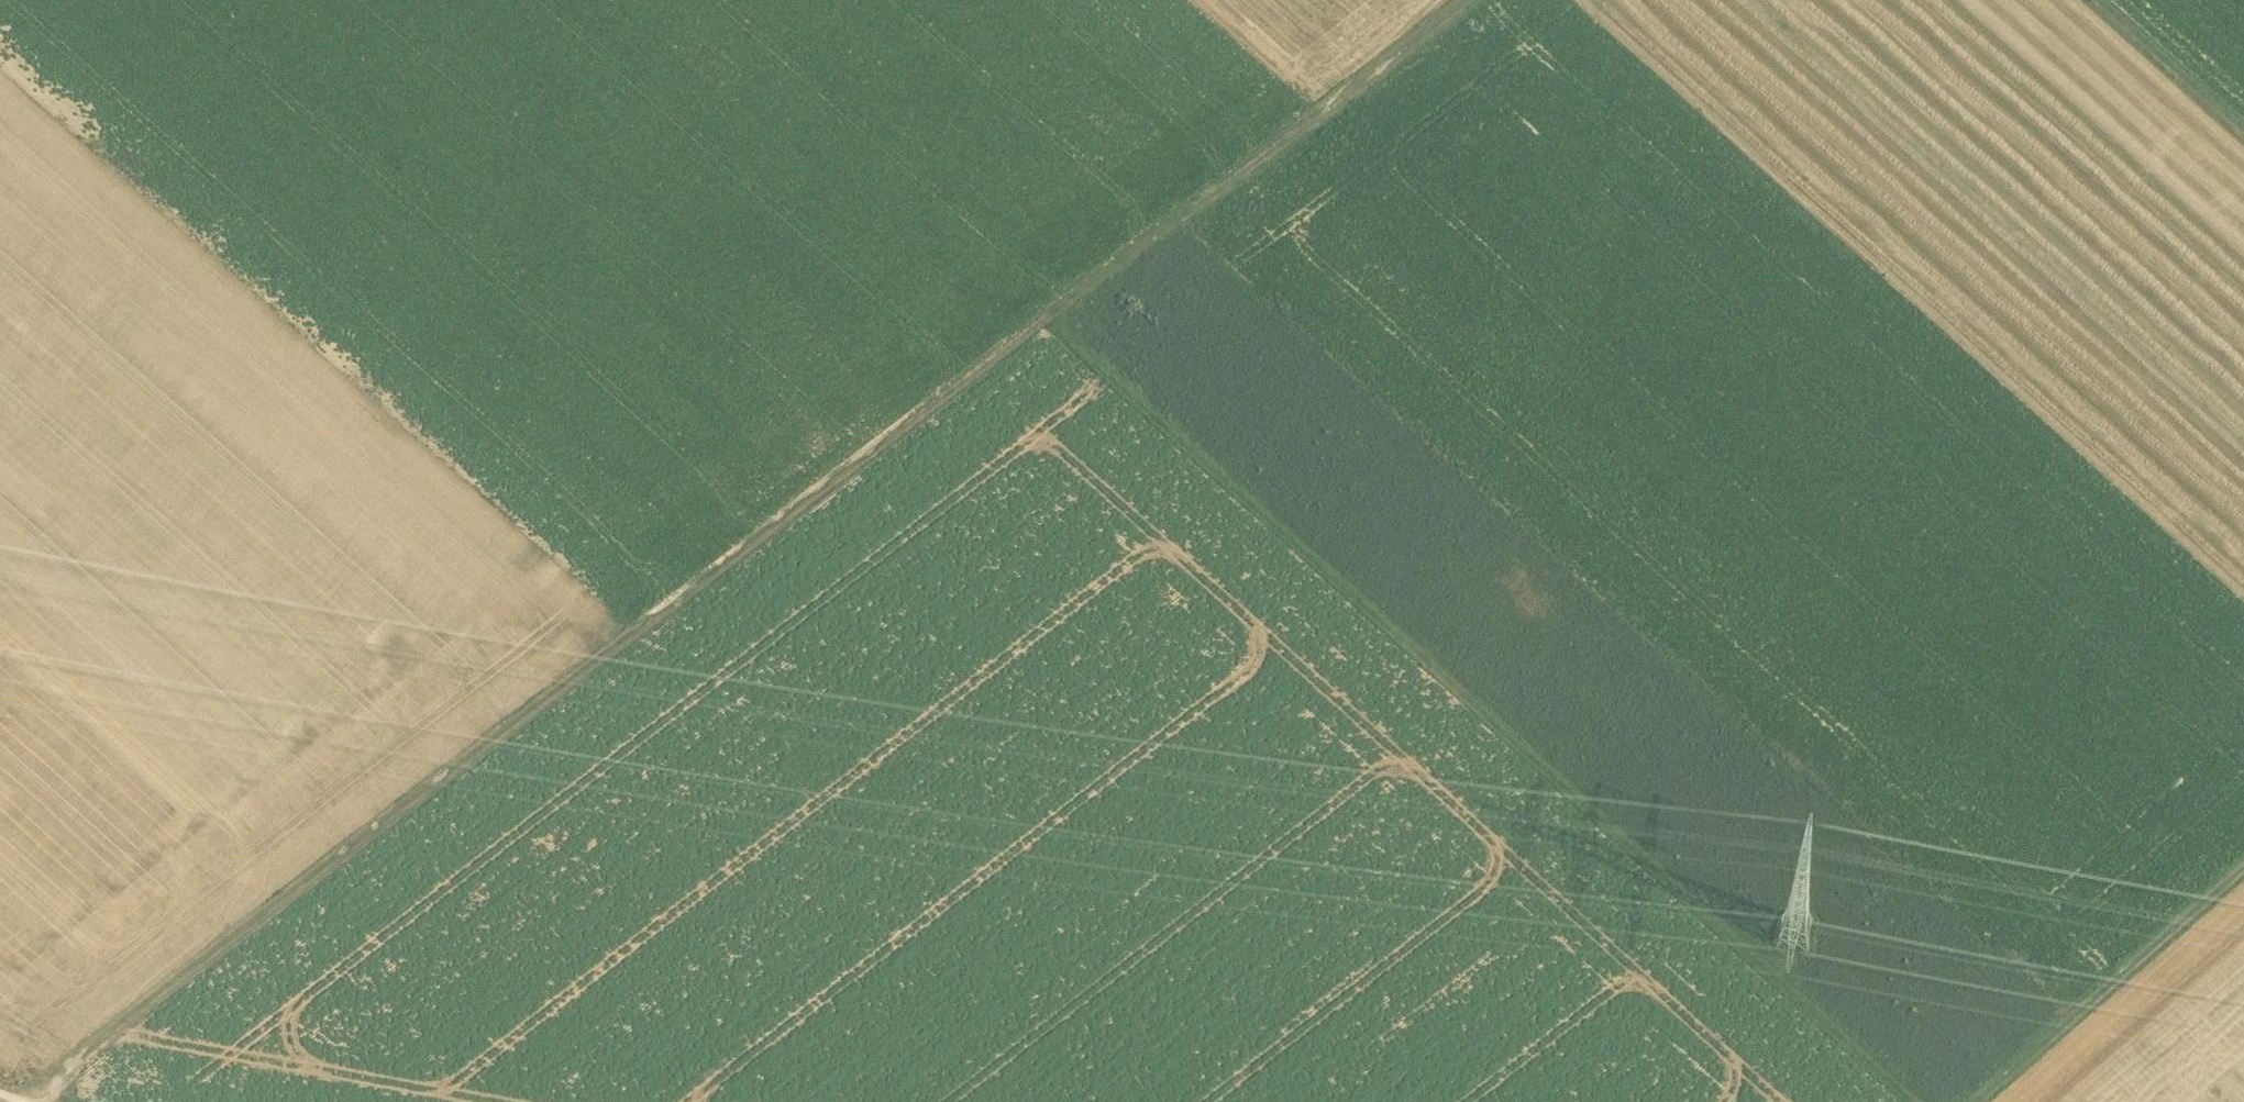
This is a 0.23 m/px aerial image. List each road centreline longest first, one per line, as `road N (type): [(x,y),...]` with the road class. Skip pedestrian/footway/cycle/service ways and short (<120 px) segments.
road 1 (track): [(1778,1101),(978,375),(72,1070),(42,1101)]
road 2 (track): [(978,375),(1465,0)]
road 3 (track): [(2243,873),(1980,1101)]
road 4 (track): [(2243,134),(2094,0)]

